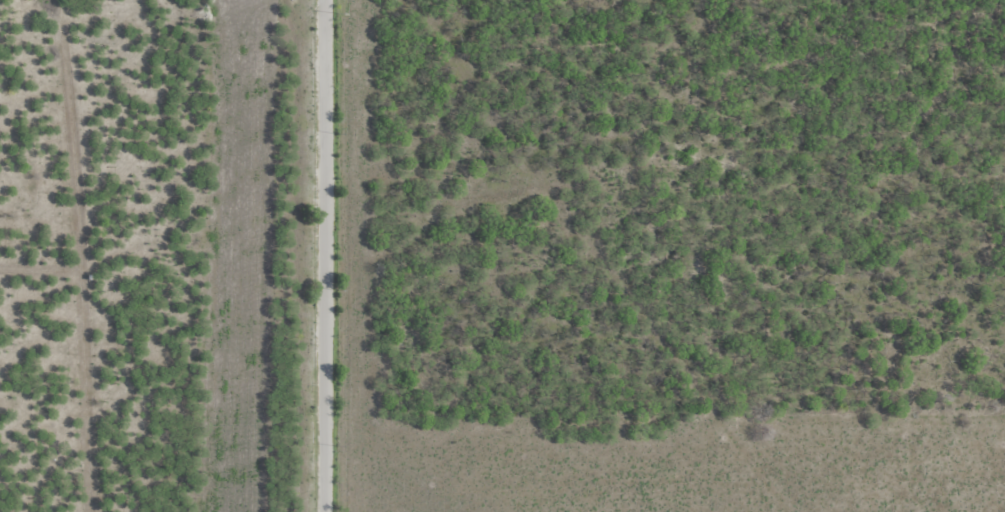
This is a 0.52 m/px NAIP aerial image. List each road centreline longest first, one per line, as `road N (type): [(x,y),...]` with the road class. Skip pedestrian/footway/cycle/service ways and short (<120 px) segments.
road 1 (residential): [(321,511),(321,0)]

